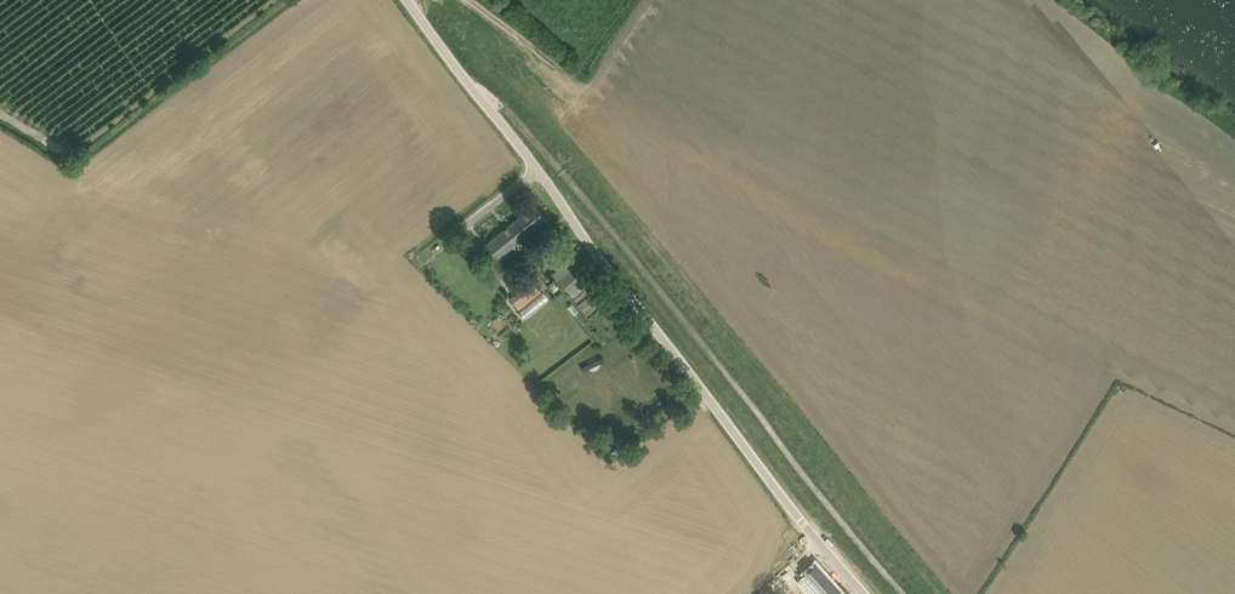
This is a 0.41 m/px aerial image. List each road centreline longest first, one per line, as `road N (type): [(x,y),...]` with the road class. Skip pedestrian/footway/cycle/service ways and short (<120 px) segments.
road 1 (track): [(473,90),(495,95),(558,166),(819,501),(904,593)]
road 2 (unclassified): [(860,593),(535,175)]
road 3 (unclassified): [(535,175),(408,0)]

